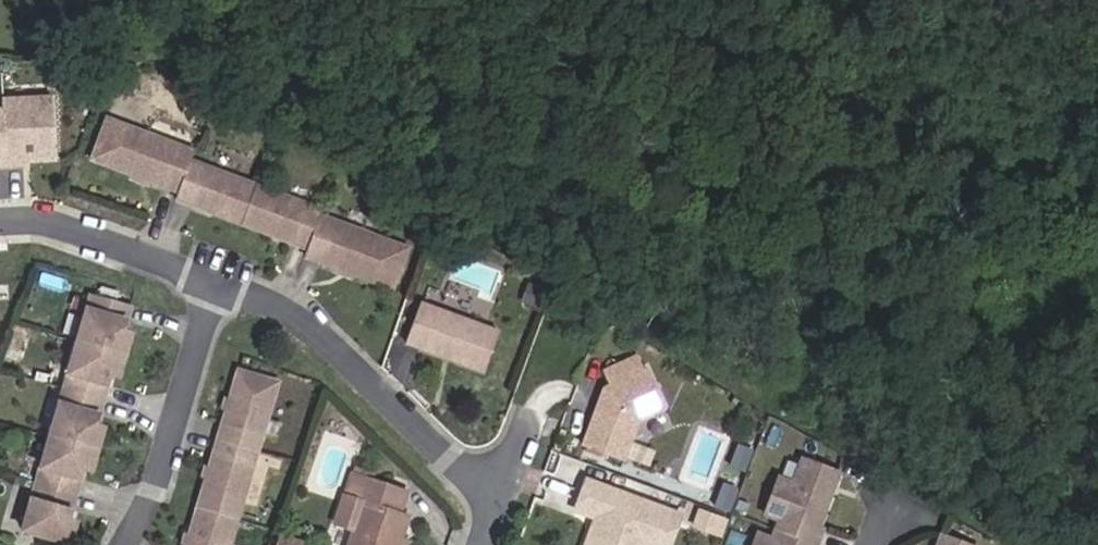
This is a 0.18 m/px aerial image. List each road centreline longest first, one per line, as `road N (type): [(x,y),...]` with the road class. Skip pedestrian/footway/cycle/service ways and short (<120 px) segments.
road 1 (residential): [(482,544),(499,501),(345,358),(273,304),(211,282)]
road 2 (residential): [(211,282),(178,418),(124,544)]
road 3 (residential): [(211,282),(43,220),(0,222)]

